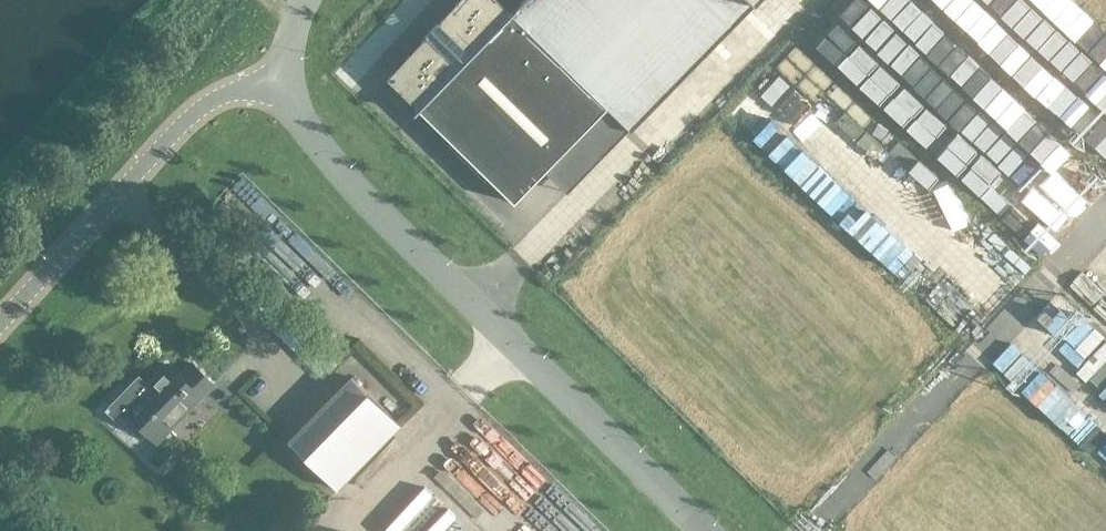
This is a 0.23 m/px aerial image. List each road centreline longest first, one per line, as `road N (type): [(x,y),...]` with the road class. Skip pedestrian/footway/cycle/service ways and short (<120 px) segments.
road 1 (unclassified): [(291,80),(308,128),(341,169),(706,530)]
road 2 (unclassified): [(0,322),(186,120),(226,94),(291,80)]

